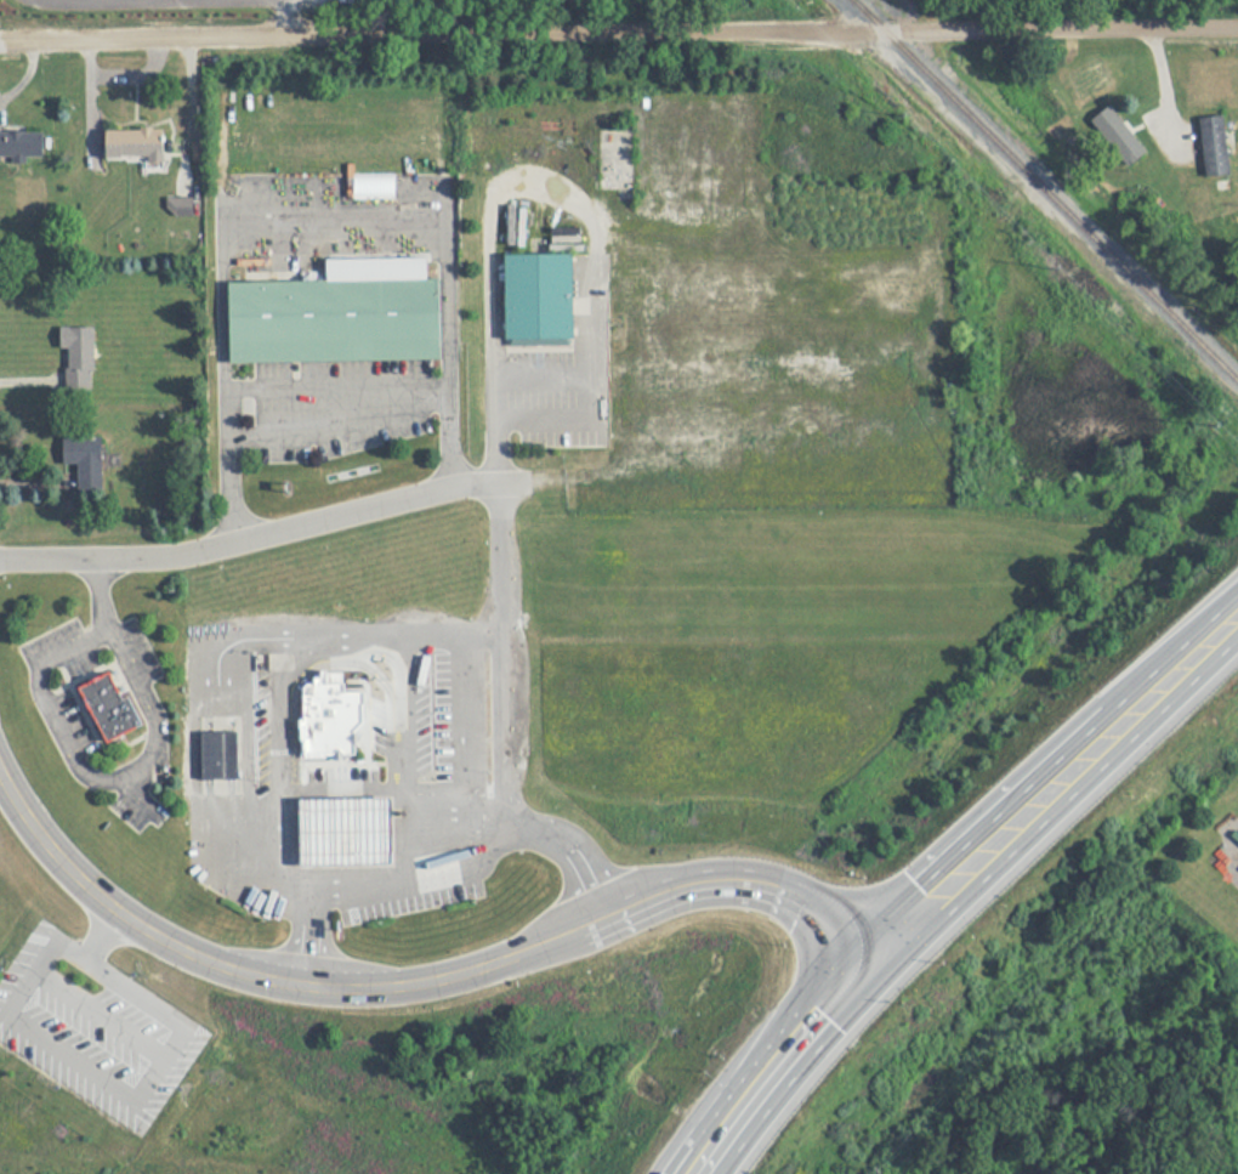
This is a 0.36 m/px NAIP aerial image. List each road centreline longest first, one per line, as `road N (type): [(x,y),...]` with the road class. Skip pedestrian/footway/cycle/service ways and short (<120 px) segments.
road 1 (residential): [(1237,28),(1020,24),(0,42)]
road 2 (residential): [(861,968),(805,898),(755,880),(719,879),(617,911),(452,981),(353,988),(267,976),(166,943),(73,875),(0,768)]
road 3 (primary): [(1237,589),(916,883),(861,968)]
road 4 (primary): [(861,968),(960,906),(1237,642)]
road 5 (primary): [(693,1170),(731,1135),(861,968)]

